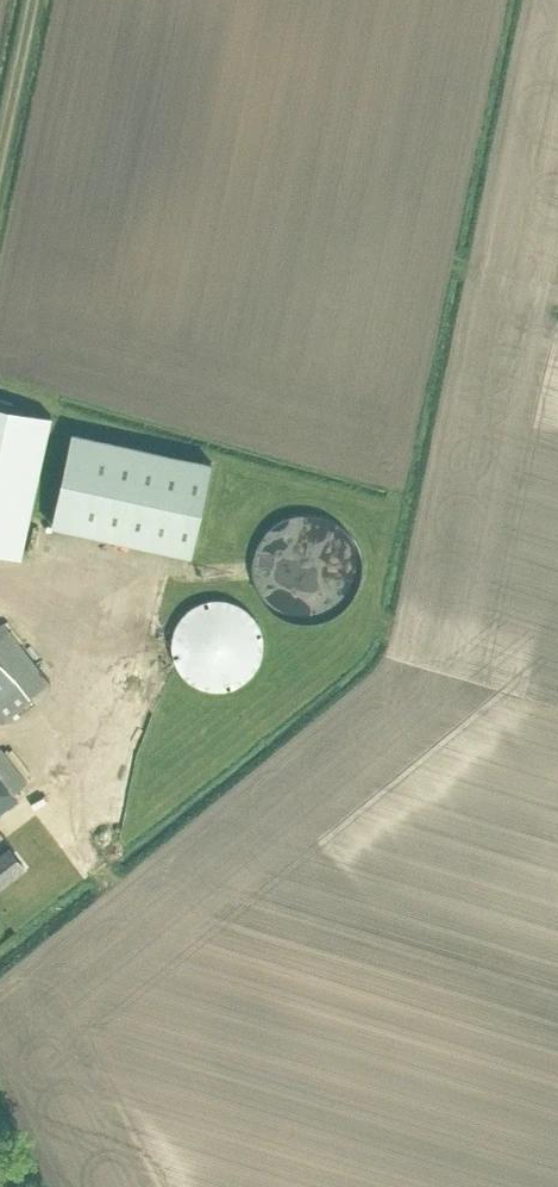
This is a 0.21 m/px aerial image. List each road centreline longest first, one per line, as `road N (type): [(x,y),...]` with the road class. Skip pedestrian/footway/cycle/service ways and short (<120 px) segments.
road 1 (track): [(0,154),(33,0)]

